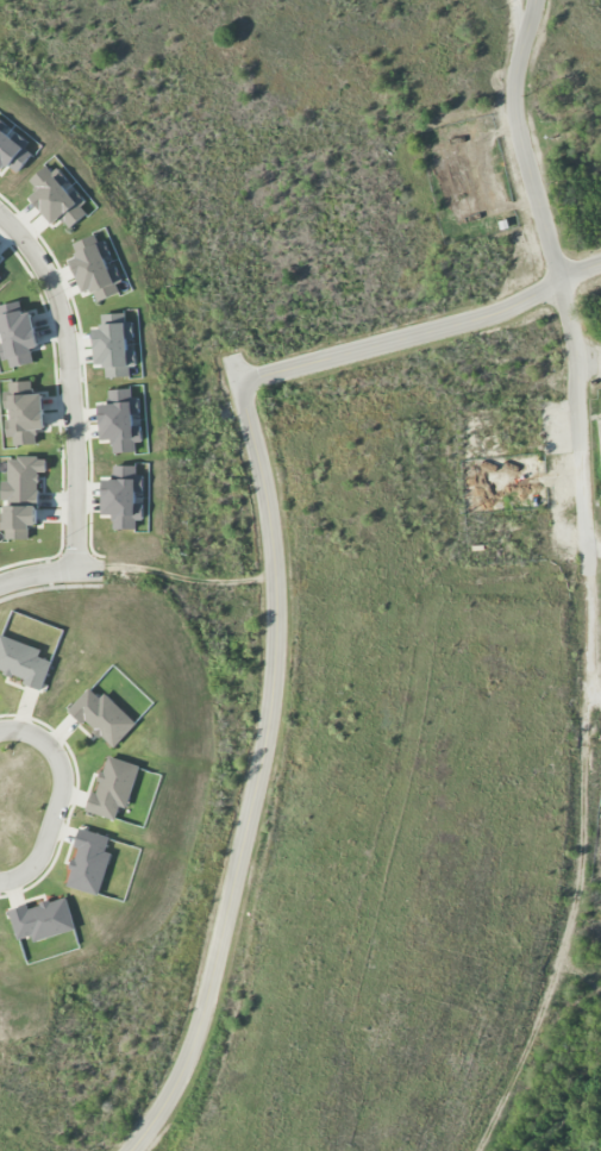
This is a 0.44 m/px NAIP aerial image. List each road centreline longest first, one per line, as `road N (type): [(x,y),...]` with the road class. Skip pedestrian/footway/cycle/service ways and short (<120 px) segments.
road 1 (residential): [(228,358),(269,524),(274,676),(187,1062),(130,1150)]
road 2 (residential): [(535,0),(514,117),(569,307),(582,406),(593,693)]
road 3 (residential): [(236,382),(488,317),(600,263)]
road 4 (residential): [(0,214),(46,273),(65,321),(80,574)]
road 5 (residential): [(0,885),(24,876),(44,855),(65,784),(51,747),(36,736),(0,733)]

